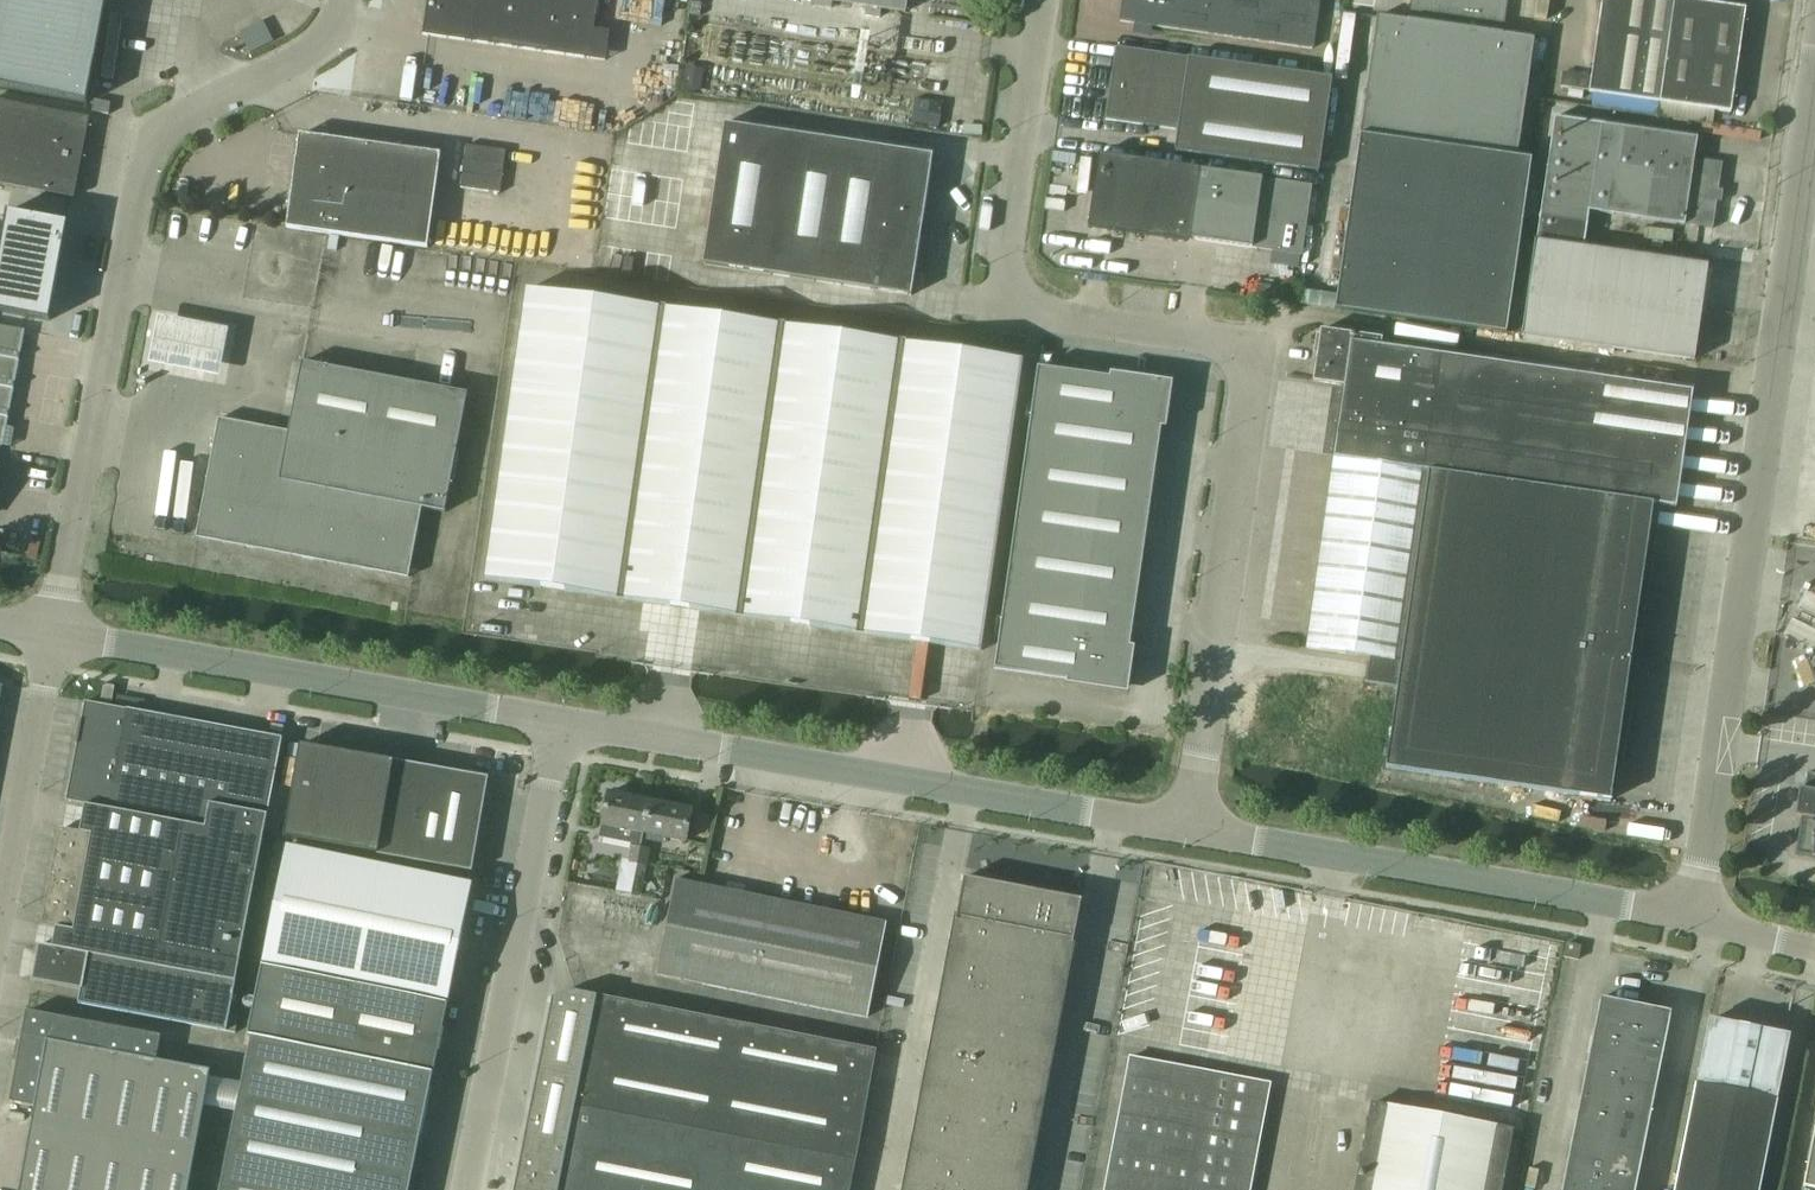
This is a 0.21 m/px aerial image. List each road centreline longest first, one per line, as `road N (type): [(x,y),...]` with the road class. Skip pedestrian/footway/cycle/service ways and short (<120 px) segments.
road 1 (unclassified): [(1042,0),(1003,244),(1010,297),(1029,308),(1228,345),(1248,378),(1189,829)]
road 2 (unclassified): [(1697,920),(1814,60)]
road 3 (unclassified): [(55,635),(140,172),(168,131),(310,55),(344,0)]
road 4 (unclassified): [(1189,829),(560,726)]
road 5 (unclassified): [(1697,920),(1189,829)]
road 6 (unclassified): [(560,726),(55,635)]
road 7 (unclassified): [(467,1189),(560,726)]
road 8 (unclassified): [(0,909),(55,635)]
road 9 (unclassified): [(1814,950),(1697,920)]

